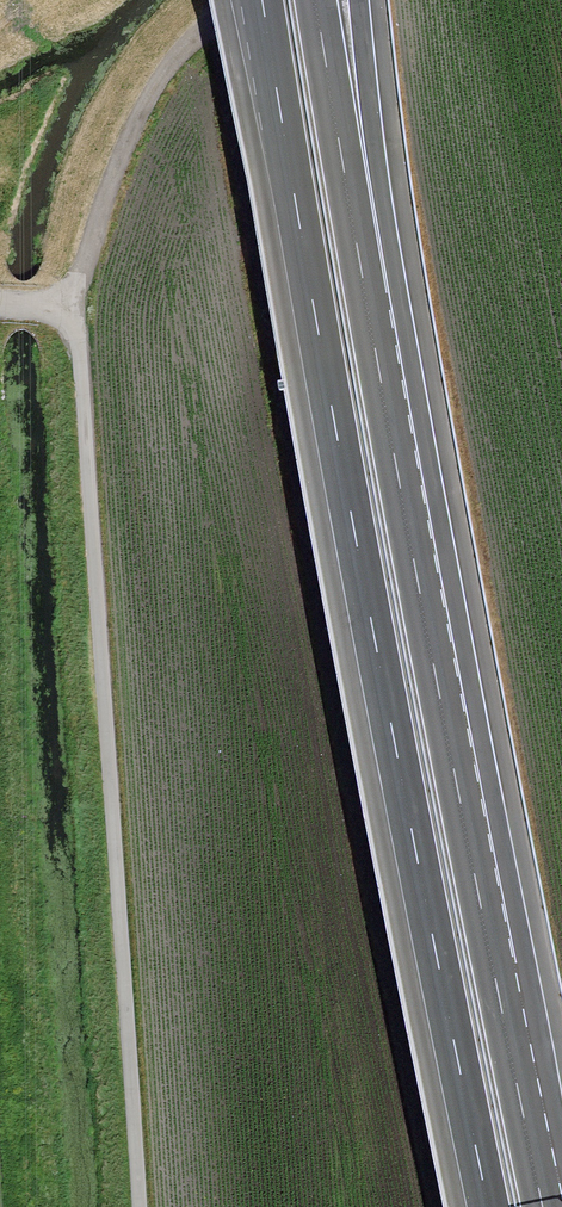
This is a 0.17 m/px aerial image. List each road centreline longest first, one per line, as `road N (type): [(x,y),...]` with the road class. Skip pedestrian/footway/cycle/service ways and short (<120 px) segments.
road 1 (motorway): [(262,0),(344,492),(487,1206)]
road 2 (track): [(138,1206),(76,340),(40,303),(0,302)]
road 3 (motorway): [(544,1206),(372,319)]
road 4 (track): [(60,316),(116,150),(149,82),(234,0)]
road 5 (motorway): [(372,319),(316,0)]
road 6 (motorway): [(372,319),(356,0)]

